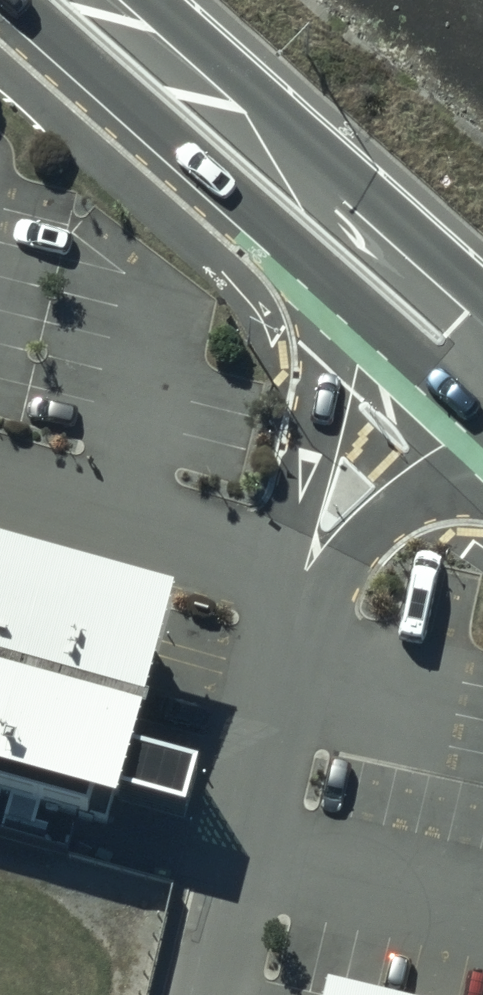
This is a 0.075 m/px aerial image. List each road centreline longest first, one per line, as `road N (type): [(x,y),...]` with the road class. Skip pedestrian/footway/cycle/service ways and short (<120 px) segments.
road 1 (unclassified): [(309,577),(209,994)]
road 2 (secondary): [(94,0),(353,234)]
road 3 (unclassified): [(309,577),(301,520),(353,234)]
road 4 (unclassified): [(482,471),(381,522),(309,577)]
road 5 (secondary): [(353,234),(482,353)]

